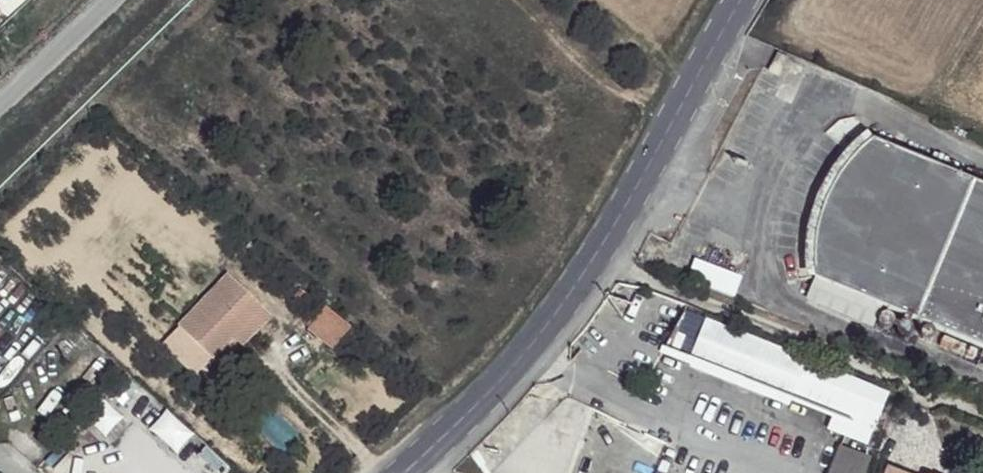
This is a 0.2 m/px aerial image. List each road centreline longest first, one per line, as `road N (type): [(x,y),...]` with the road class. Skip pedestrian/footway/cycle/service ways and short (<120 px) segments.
road 1 (primary): [(744,0),(565,311),(407,472)]
road 2 (unclassified): [(0,105),(104,0)]

